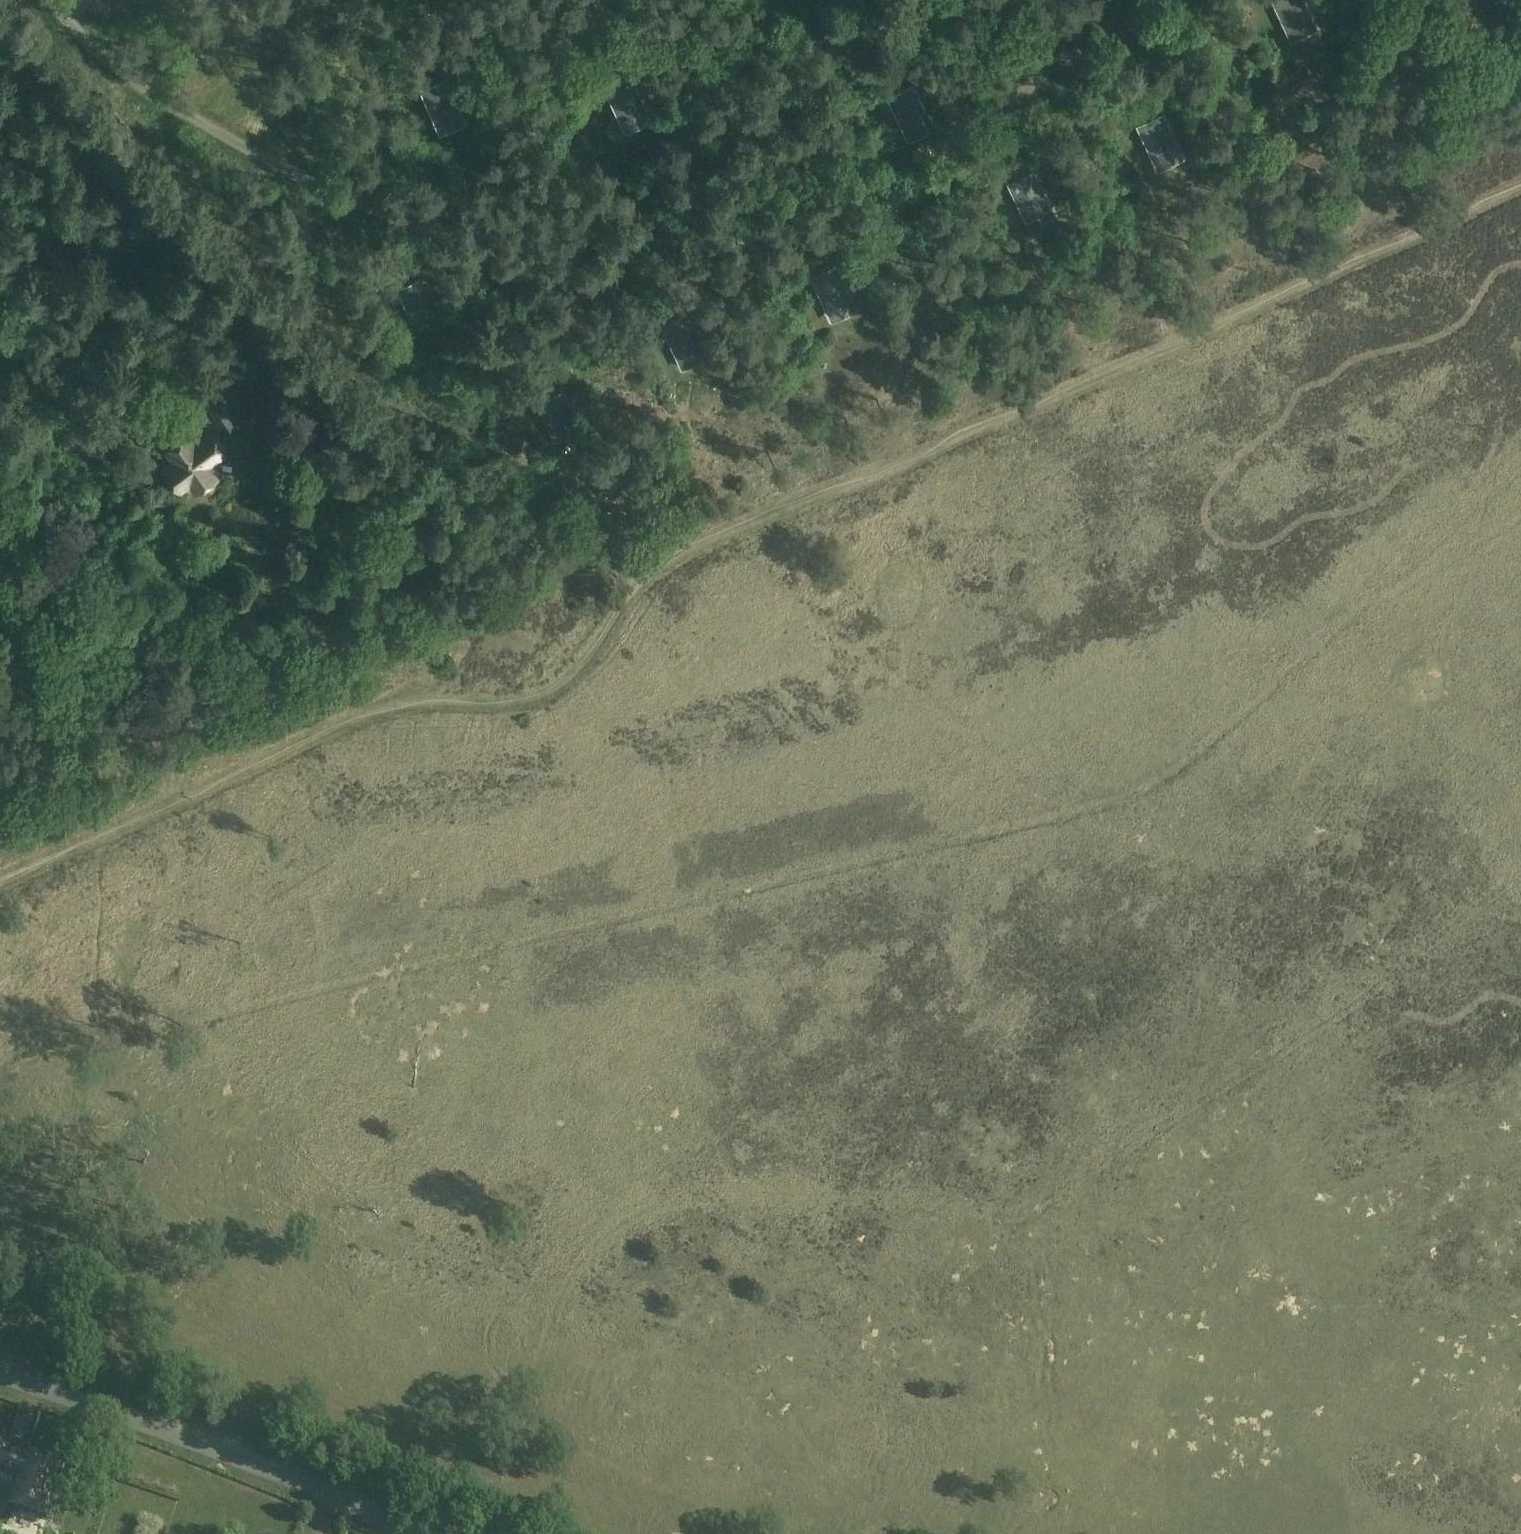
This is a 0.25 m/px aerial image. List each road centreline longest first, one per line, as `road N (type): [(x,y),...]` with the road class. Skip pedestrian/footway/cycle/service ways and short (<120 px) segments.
road 1 (unclassified): [(426,1533),(0,1374)]
road 2 (track): [(0,16),(22,36),(79,130),(97,202),(108,356),(128,392)]

